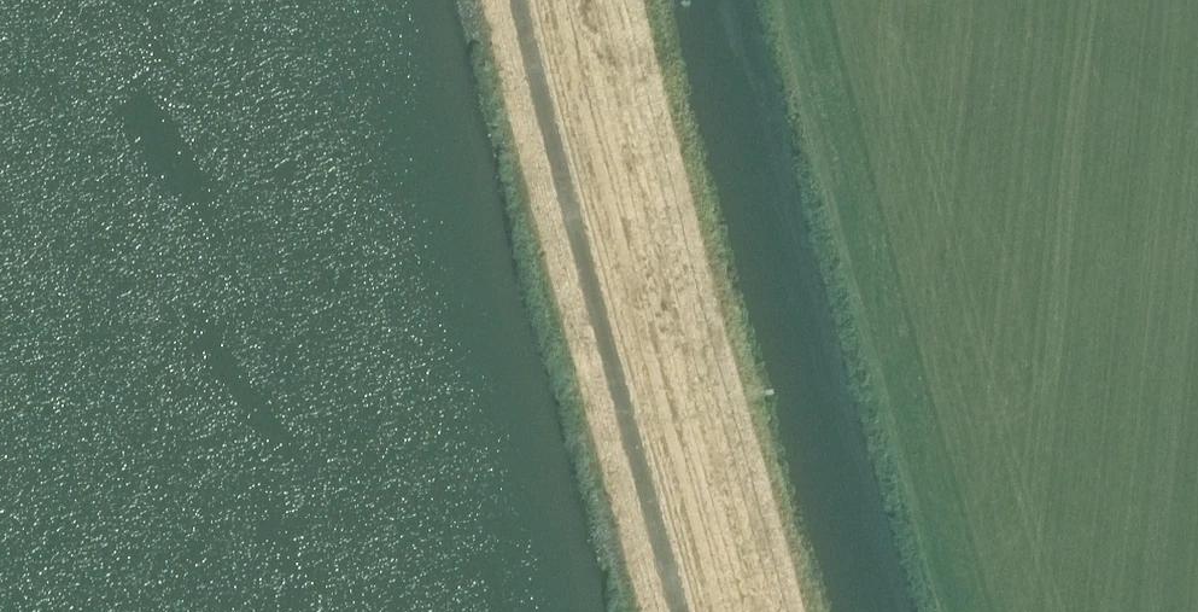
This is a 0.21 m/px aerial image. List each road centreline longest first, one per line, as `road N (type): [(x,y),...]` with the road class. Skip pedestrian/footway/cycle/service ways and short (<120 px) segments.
road 1 (unclassified): [(677,611),(566,228),(511,0)]

